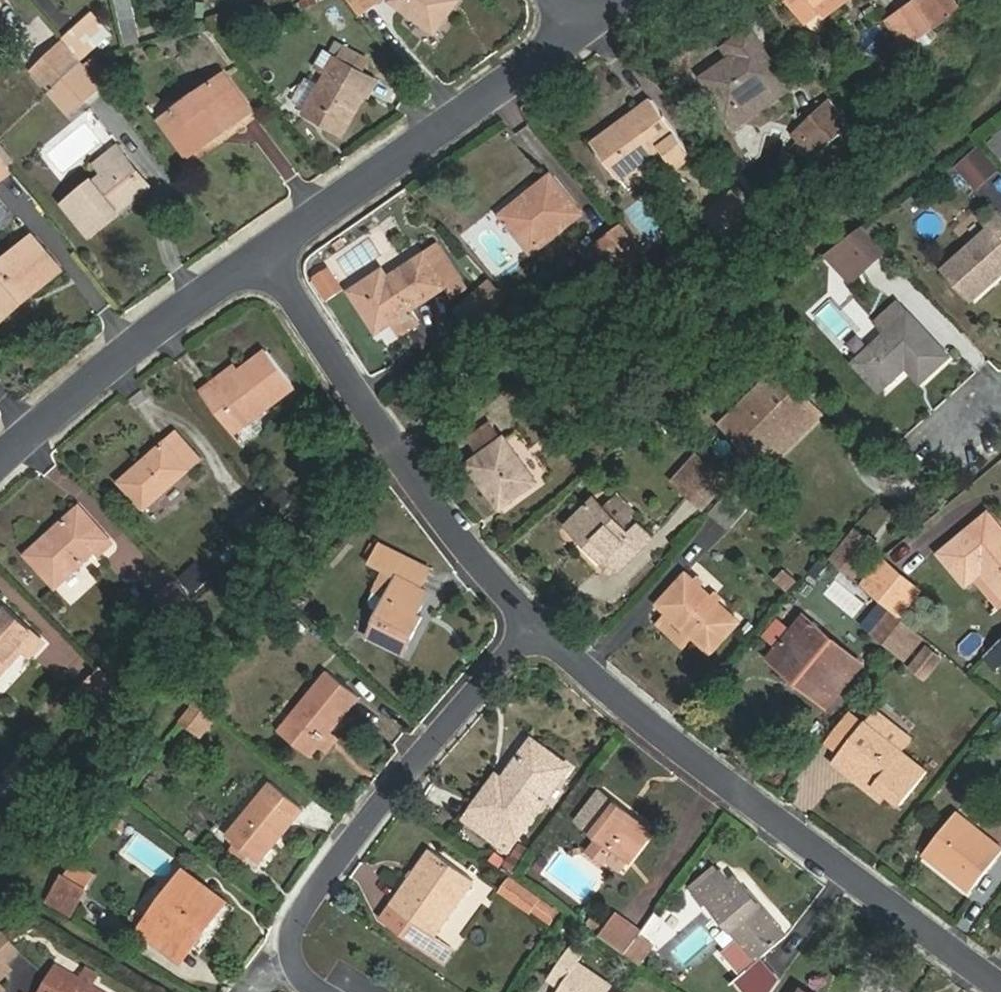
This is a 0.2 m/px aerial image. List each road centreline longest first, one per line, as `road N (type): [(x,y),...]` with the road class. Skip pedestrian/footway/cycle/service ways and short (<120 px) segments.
road 1 (residential): [(1000,988),(740,795),(536,627)]
road 2 (residential): [(330,991),(297,969),(300,899),(536,627)]
road 3 (residential): [(536,627),(486,580),(267,261)]
road 4 (residential): [(267,261),(589,21)]
road 5 (residential): [(0,469),(165,324),(267,261)]

